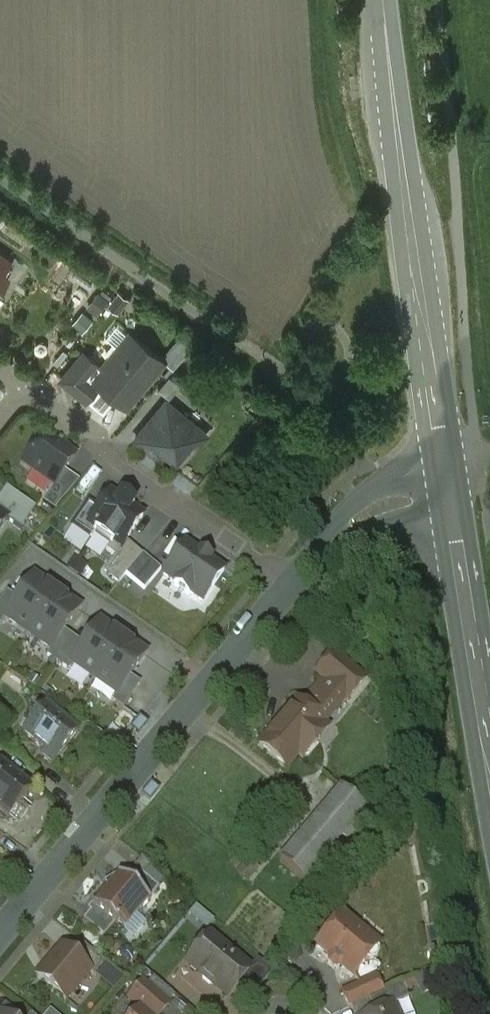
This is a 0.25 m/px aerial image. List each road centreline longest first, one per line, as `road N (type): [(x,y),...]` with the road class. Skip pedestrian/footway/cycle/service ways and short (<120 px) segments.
road 1 (secondary): [(447,476),(384,0)]
road 2 (residential): [(0,936),(293,585)]
road 3 (unclassified): [(304,384),(0,179)]
road 4 (residential): [(293,585),(20,393)]
road 5 (secondary): [(489,740),(447,476)]
road 6 (residential): [(293,585),(351,526),(412,503),(447,476)]

